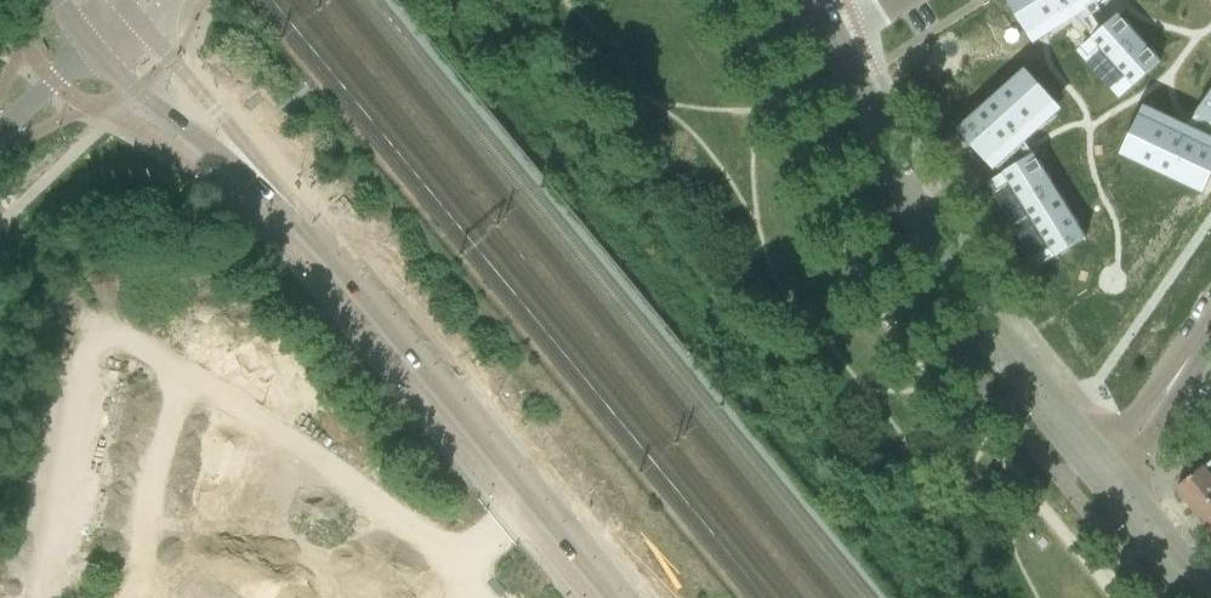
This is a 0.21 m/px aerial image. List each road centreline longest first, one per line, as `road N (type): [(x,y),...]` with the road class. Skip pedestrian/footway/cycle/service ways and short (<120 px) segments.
road 1 (tertiary): [(276,188),(388,290),(646,597)]
road 2 (tertiary): [(954,283),(833,39)]
road 3 (tertiary): [(89,45),(131,86),(276,188)]
road 4 (tertiary): [(276,188),(142,26)]
road 5 (tertiary): [(954,283),(990,357),(1071,439)]
road 6 (tertiary): [(1071,439),(1052,393),(954,283)]
road 7 (tertiary): [(1111,487),(1210,337)]
road 8 (tertiary): [(1208,597),(1111,487)]
road 9 (residential): [(89,45),(0,130)]

